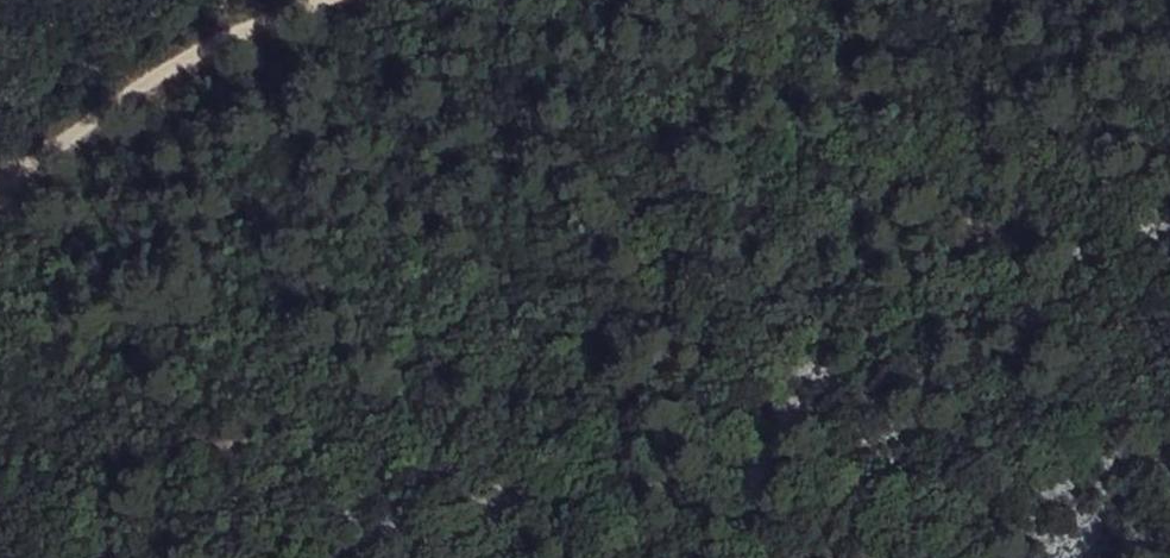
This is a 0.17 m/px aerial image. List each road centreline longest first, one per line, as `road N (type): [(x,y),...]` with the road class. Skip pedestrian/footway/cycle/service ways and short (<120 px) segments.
road 1 (track): [(0,169),(9,183),(164,64),(349,0)]

